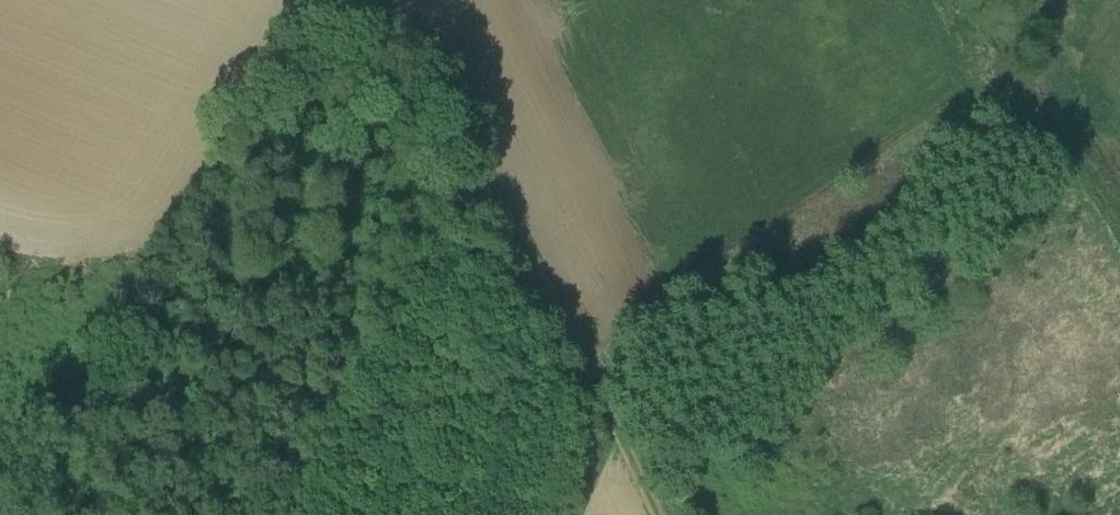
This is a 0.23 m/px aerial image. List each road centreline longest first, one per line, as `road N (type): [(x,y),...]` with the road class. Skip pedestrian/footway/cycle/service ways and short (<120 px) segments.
road 1 (track): [(664,514),(379,0)]
road 2 (track): [(255,514),(460,148)]

